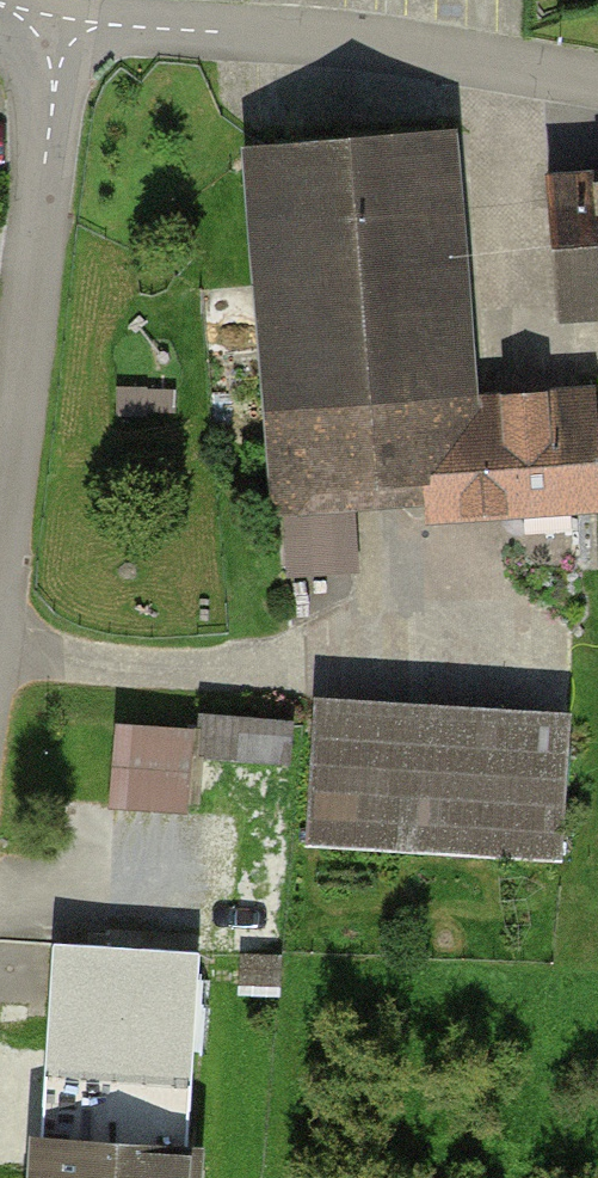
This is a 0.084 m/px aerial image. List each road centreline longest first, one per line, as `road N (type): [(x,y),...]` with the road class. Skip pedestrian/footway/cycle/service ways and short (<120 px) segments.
road 1 (unclassified): [(56,35),(0,608)]
road 2 (residential): [(597,80),(287,37),(119,25),(56,35)]

